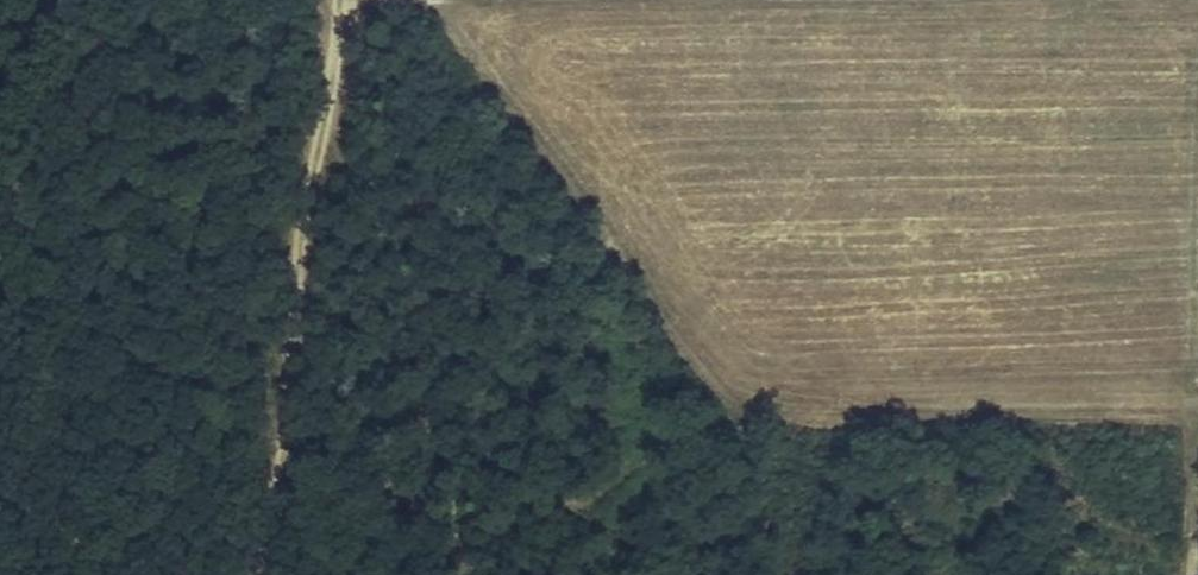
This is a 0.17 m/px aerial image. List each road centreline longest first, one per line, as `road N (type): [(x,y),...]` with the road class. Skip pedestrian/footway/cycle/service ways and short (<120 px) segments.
road 1 (track): [(263,574),(289,442),(298,256),(340,0)]

